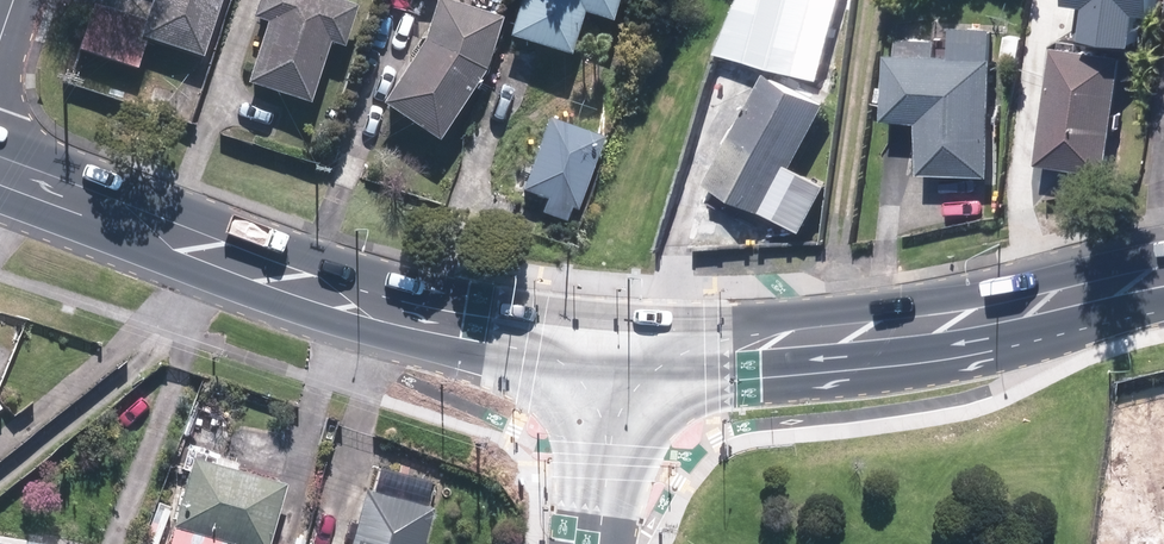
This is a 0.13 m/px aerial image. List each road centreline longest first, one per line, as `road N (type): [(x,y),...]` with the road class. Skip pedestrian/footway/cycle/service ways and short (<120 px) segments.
road 1 (secondary): [(0,171),(337,295),(487,330),(617,349)]
road 2 (secondary): [(617,349),(732,353),(870,340),(1163,279)]
road 3 (secondary): [(617,349),(590,543)]

